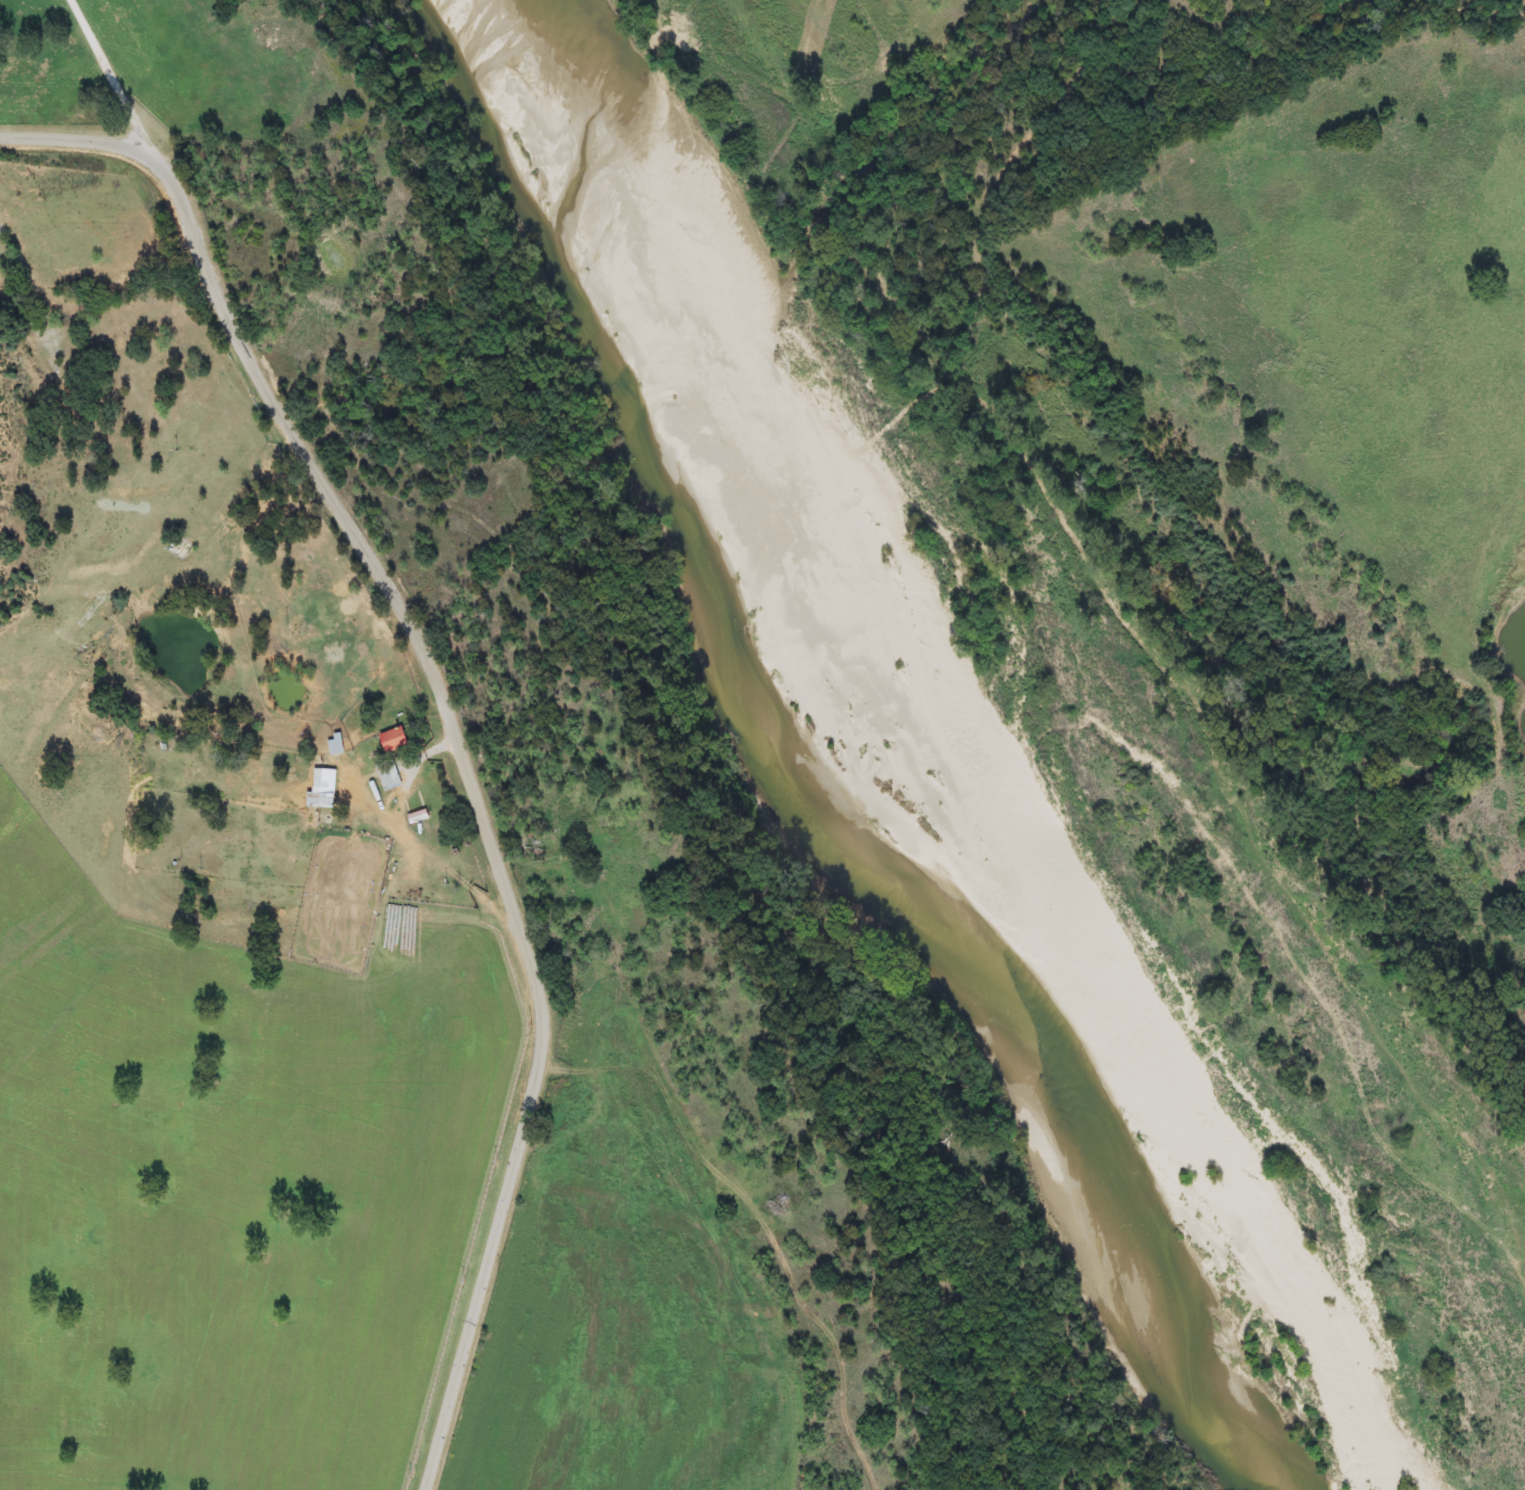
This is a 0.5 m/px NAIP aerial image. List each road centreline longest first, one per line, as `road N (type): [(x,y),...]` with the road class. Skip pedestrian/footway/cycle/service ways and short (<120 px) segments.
road 1 (residential): [(435,1489),(538,1127),(538,1011),(442,650),(210,209),(159,153),(0,150)]

